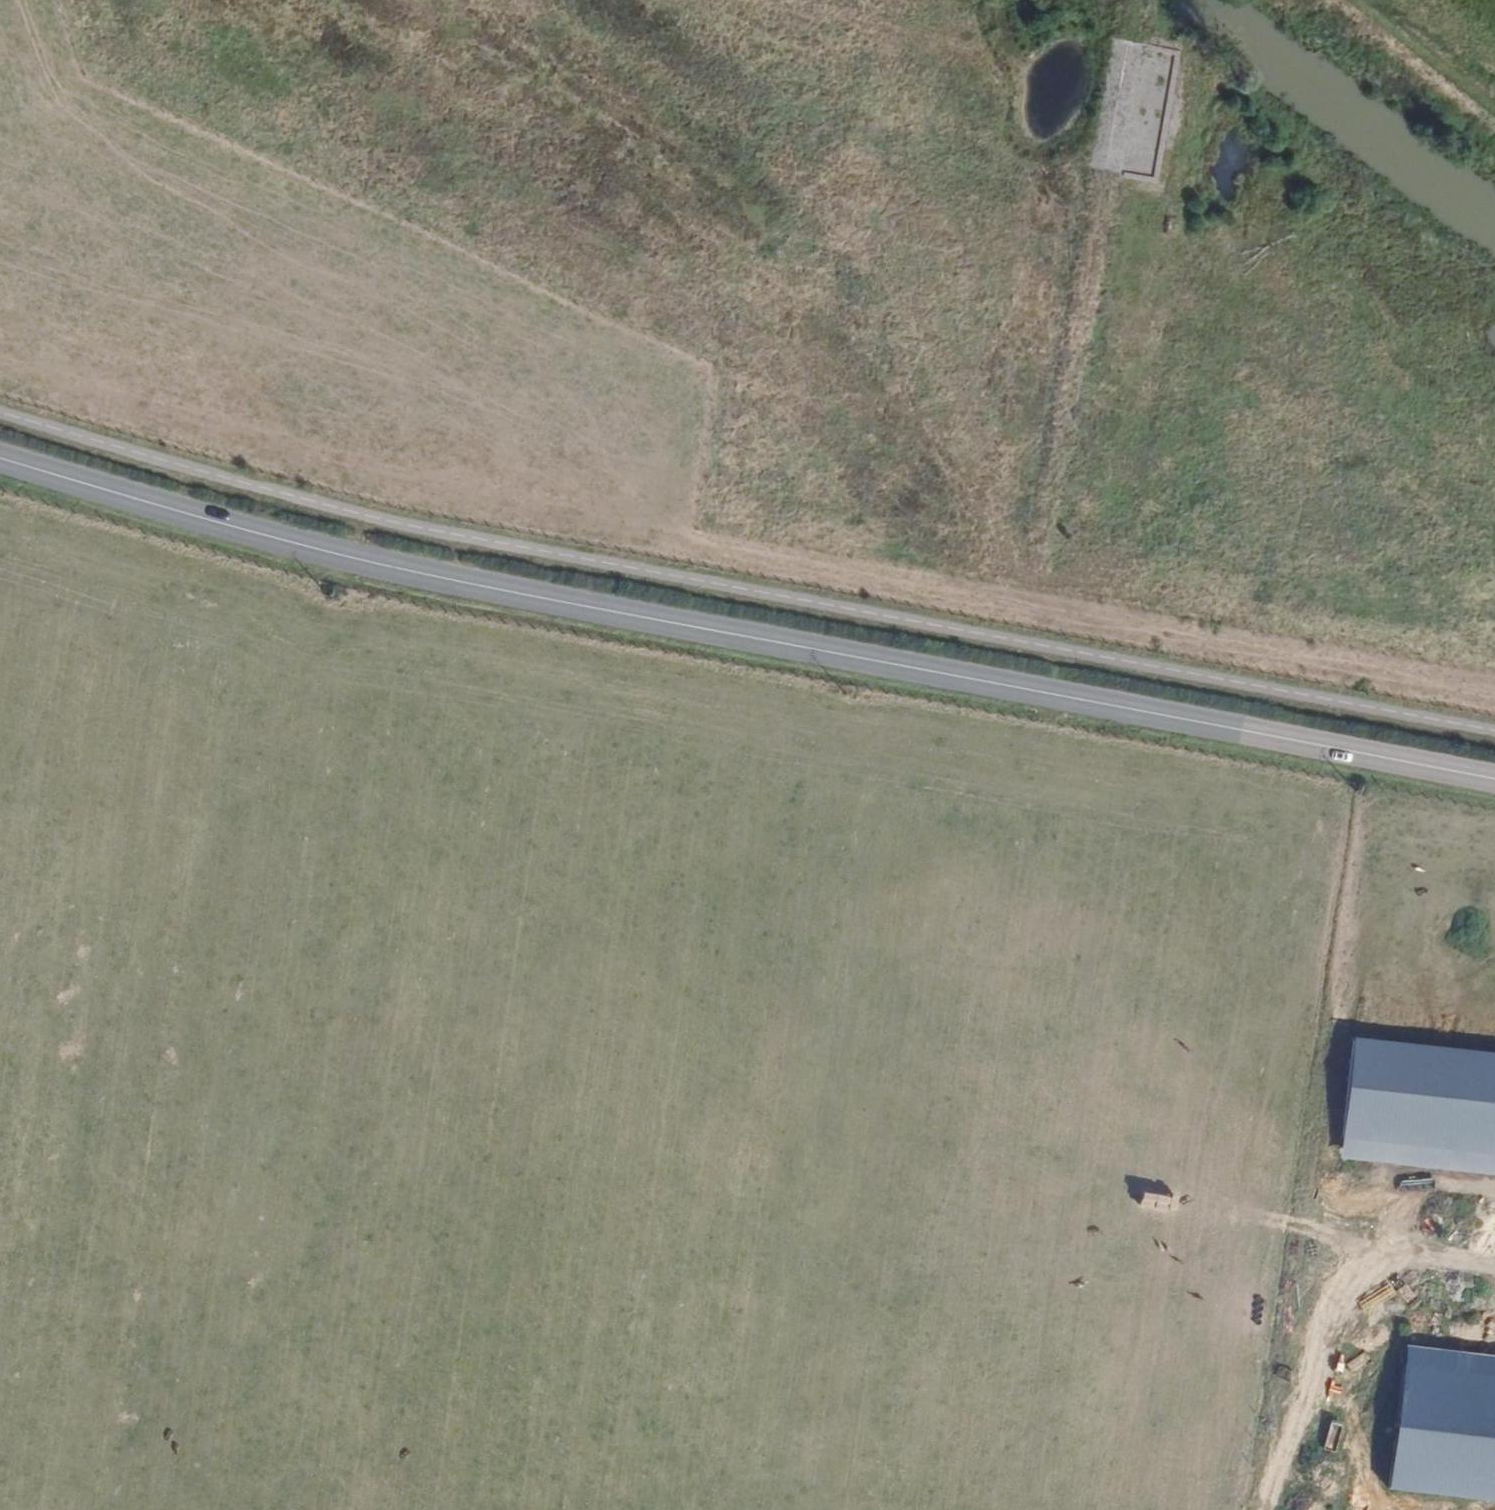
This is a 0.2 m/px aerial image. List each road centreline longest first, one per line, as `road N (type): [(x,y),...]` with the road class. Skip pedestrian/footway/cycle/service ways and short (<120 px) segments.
road 1 (secondary): [(0,457),(350,561),(1494,782)]
road 2 (track): [(1269,1509),(1333,1290),(1355,1258),(1393,1247),(1431,1250),(1482,1269),(1494,1289)]

